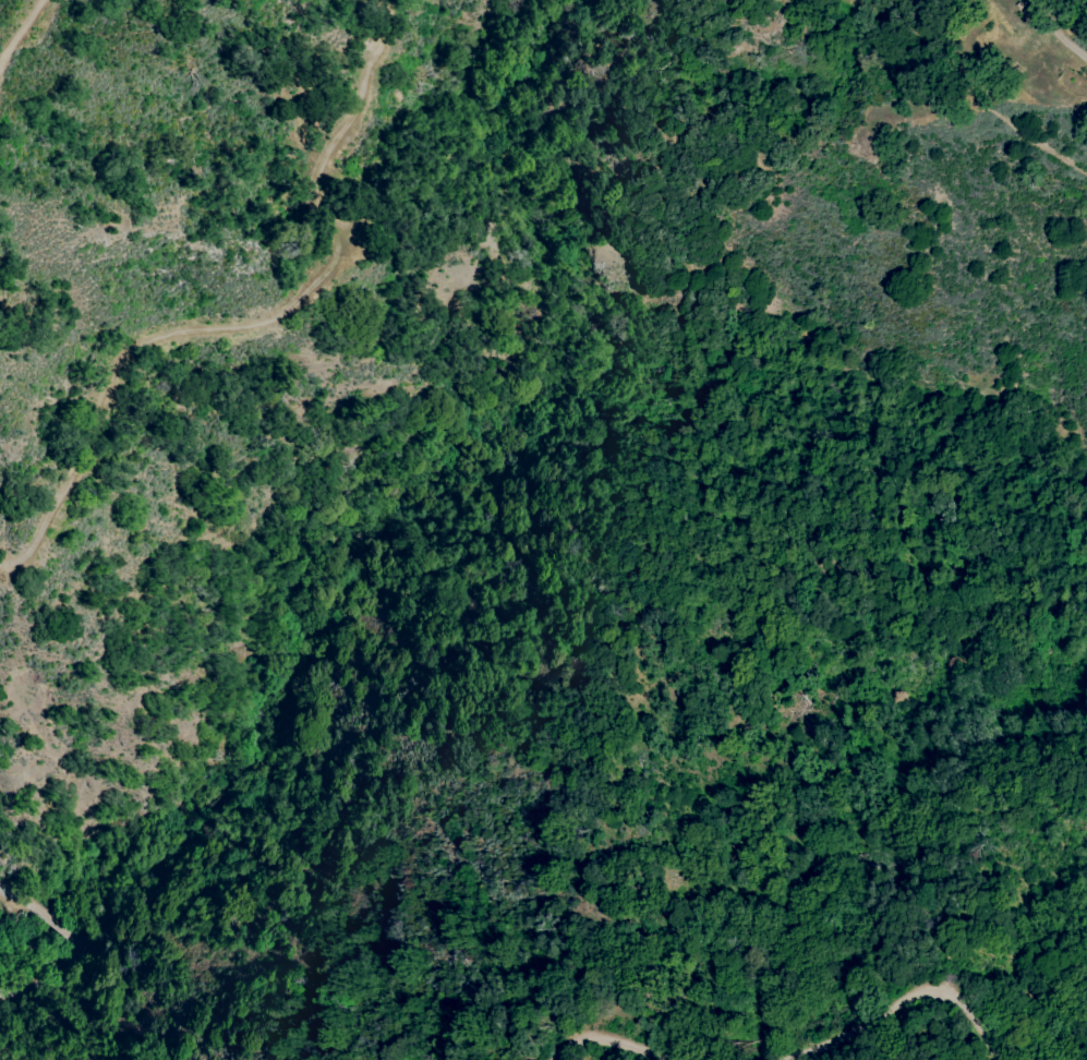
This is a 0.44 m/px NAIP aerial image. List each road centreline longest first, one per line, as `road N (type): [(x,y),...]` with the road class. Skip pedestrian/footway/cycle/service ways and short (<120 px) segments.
road 1 (track): [(401,0),(361,107),(317,179),(323,219),(338,244),(329,268),(271,321),(126,353),(87,453),(29,554),(0,564)]
road 2 (track): [(0,887),(88,942),(63,971),(0,990)]

